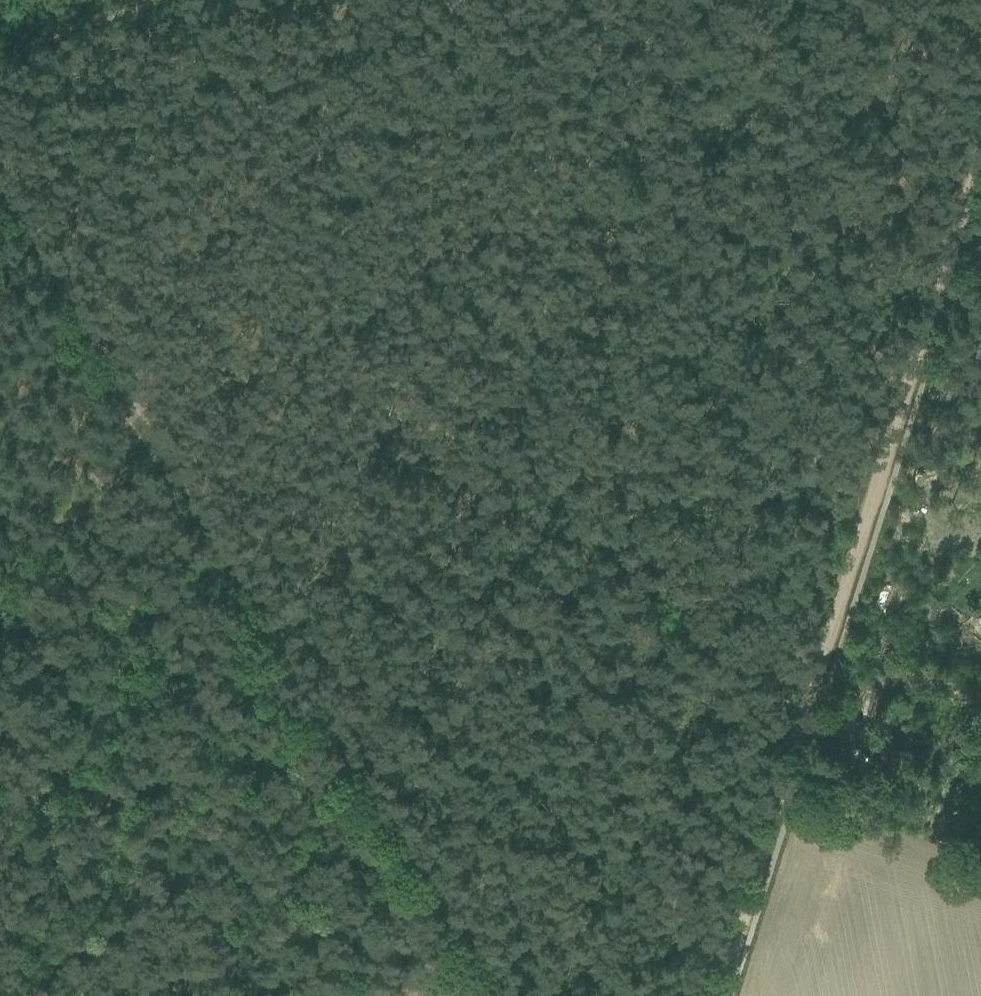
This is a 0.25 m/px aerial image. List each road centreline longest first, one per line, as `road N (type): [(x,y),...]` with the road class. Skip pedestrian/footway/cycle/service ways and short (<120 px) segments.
road 1 (track): [(717,995),(980,153)]
road 2 (track): [(0,585),(153,432)]
road 3 (track): [(144,0),(0,43)]

